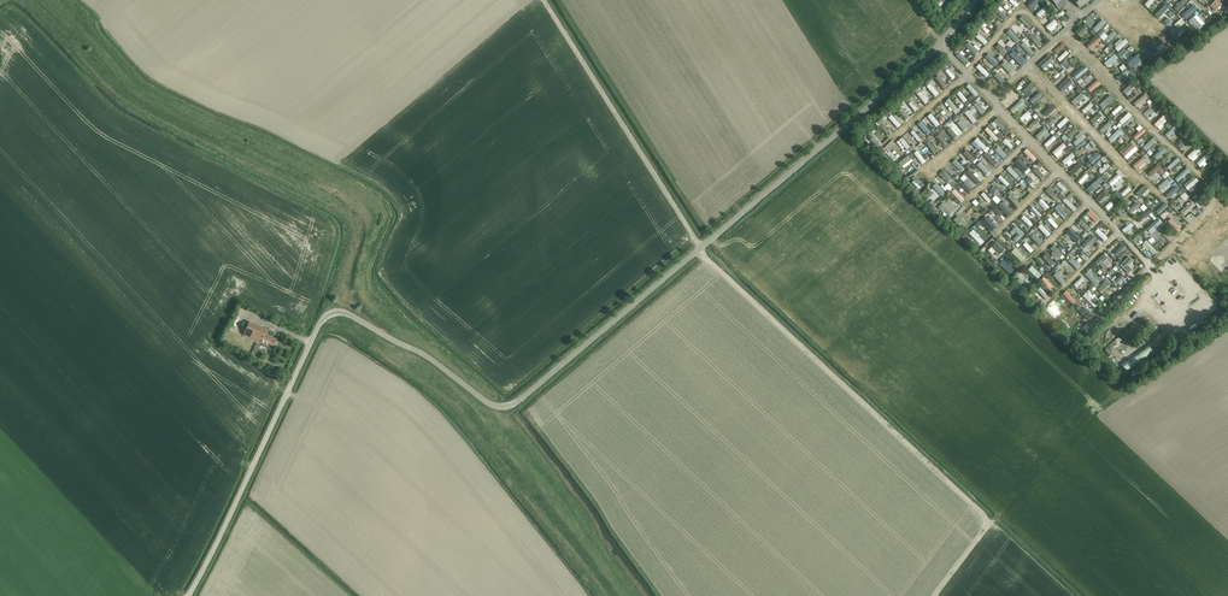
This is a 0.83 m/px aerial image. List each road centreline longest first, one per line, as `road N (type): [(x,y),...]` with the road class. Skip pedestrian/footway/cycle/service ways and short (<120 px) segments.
road 1 (unclassified): [(186,595),(328,315),(351,315),(422,352),(487,402),(510,406),(925,59),(976,0)]

